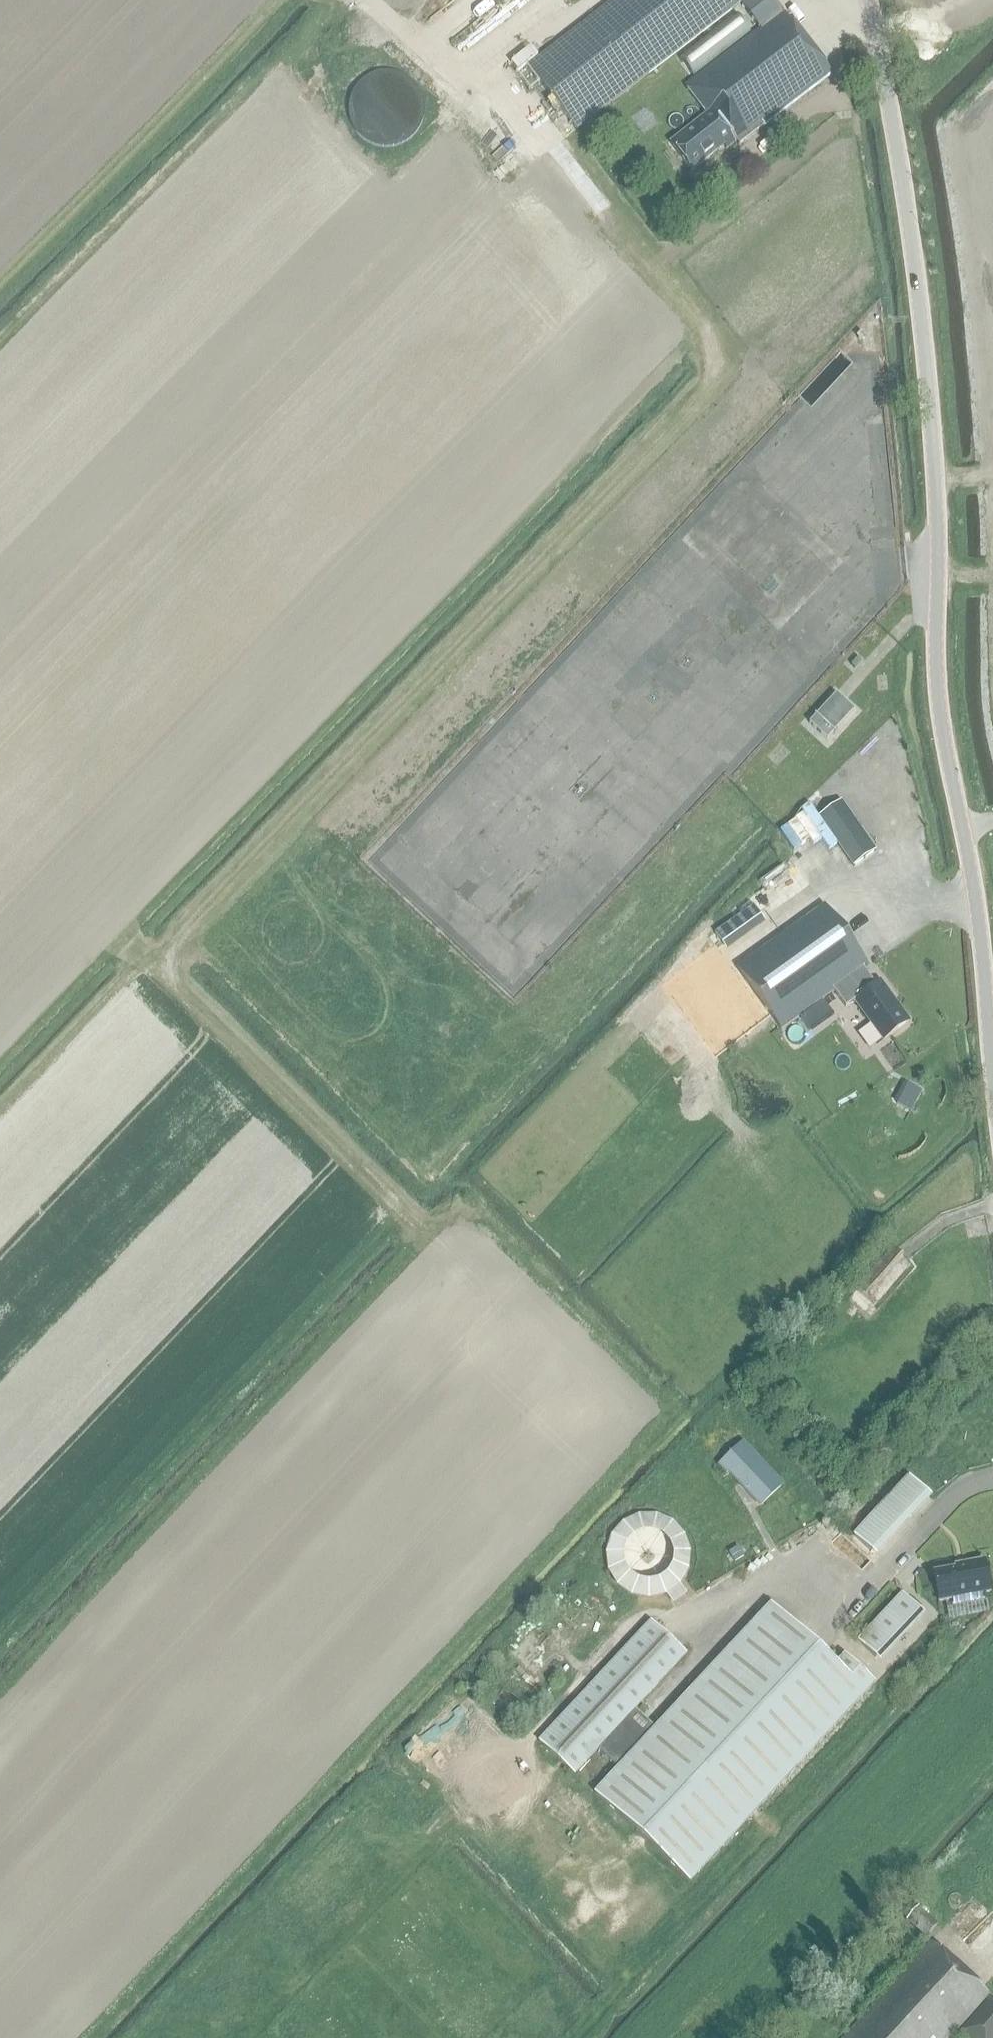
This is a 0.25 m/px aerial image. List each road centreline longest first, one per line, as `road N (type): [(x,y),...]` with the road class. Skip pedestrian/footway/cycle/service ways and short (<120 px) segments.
road 1 (tertiary): [(992,1063),(981,936),(937,683),(939,520),(926,354),(870,0)]

